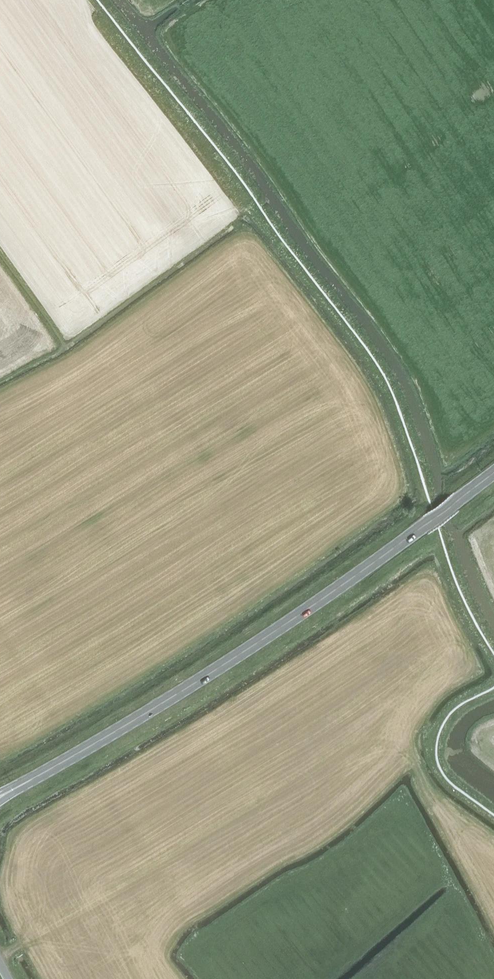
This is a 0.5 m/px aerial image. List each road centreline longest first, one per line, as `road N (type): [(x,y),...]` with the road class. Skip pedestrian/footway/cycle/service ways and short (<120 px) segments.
road 1 (primary): [(493,472),(309,608),(35,778)]

